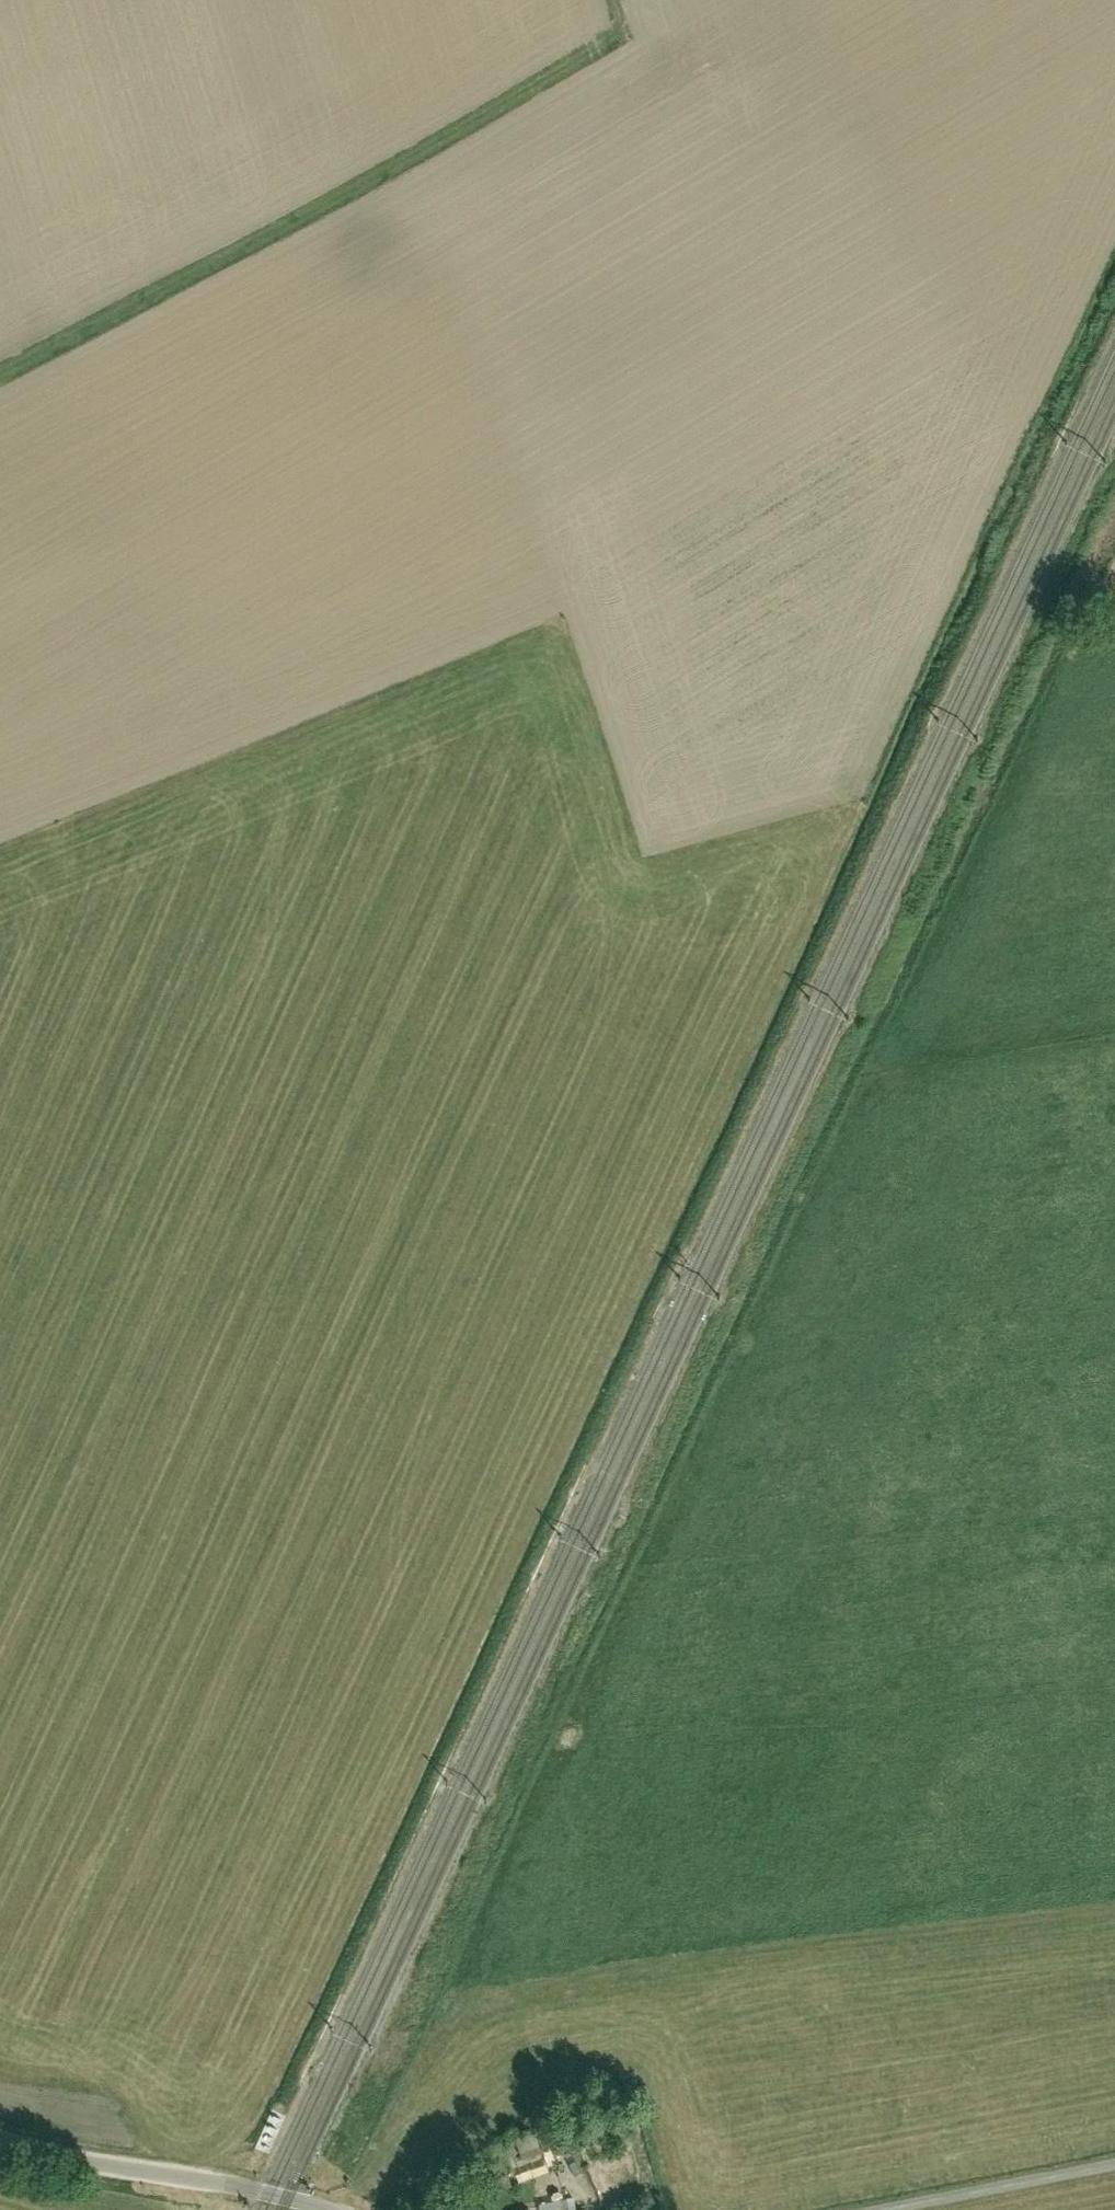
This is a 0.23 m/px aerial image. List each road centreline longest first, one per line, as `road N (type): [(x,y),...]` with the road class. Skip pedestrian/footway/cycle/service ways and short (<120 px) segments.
road 1 (unclassified): [(326,2209),(0,2142)]
road 2 (unclassified): [(877,2209),(1114,2163)]

